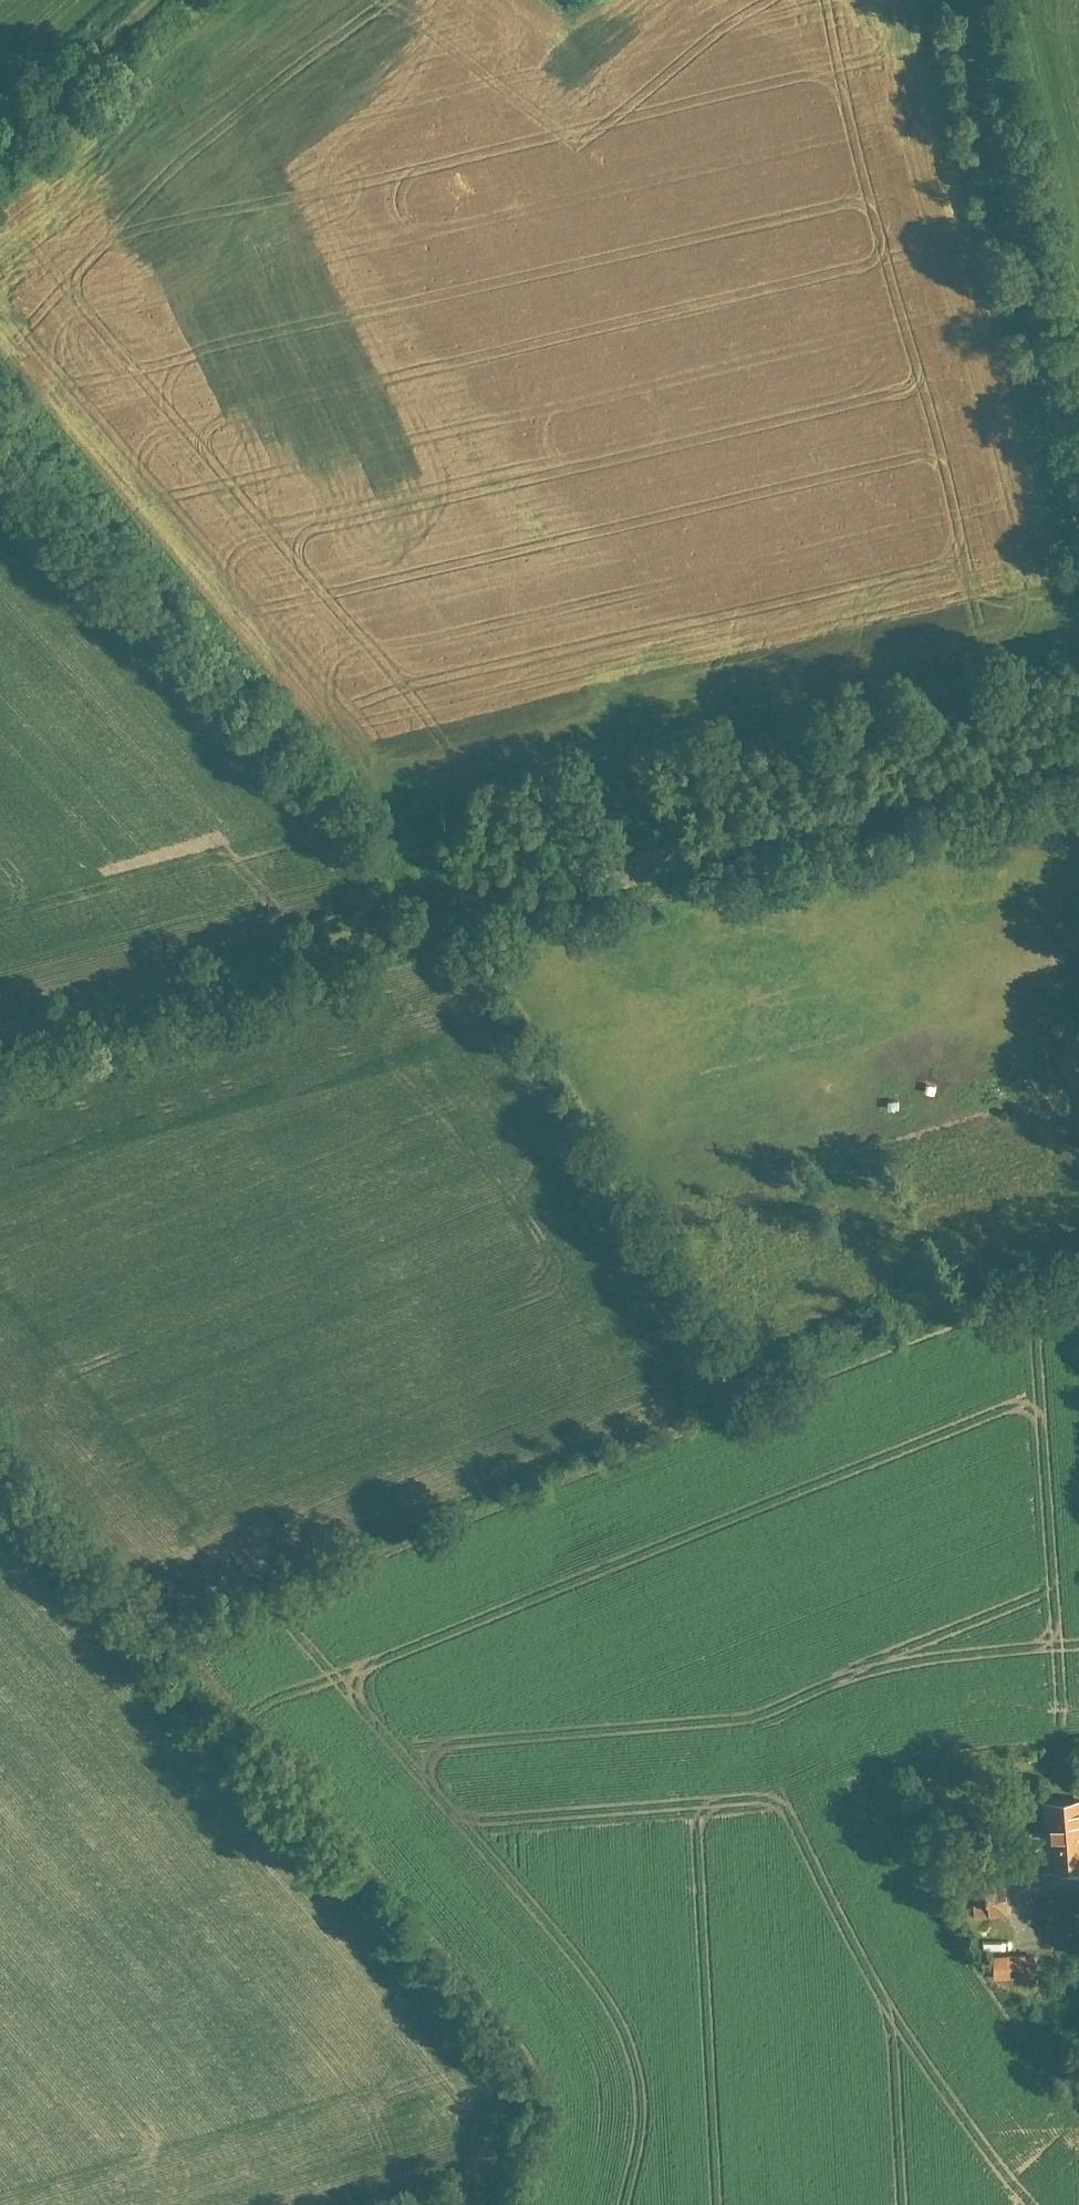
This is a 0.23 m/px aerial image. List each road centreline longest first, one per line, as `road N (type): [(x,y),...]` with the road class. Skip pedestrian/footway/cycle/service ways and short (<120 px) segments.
road 1 (unclassified): [(0,1029),(1078,747)]
road 2 (unclassified): [(1078,502),(965,0)]
road 3 (track): [(0,107),(117,0)]

